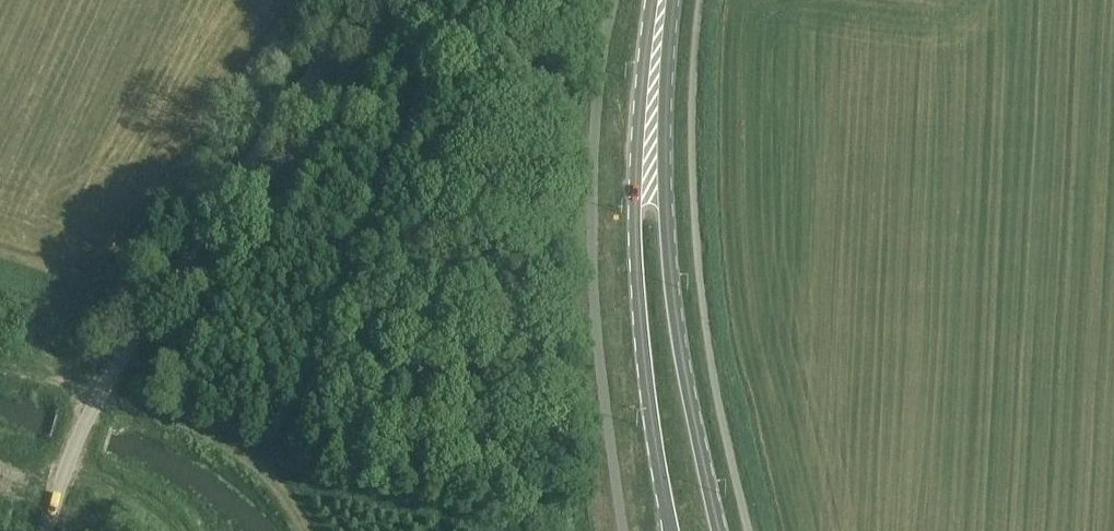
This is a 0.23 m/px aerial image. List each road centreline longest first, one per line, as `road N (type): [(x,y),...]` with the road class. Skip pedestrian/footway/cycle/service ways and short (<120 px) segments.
road 1 (unclassified): [(49,530),(76,444),(104,392),(370,0)]
road 2 (primary): [(721,530),(676,312),(667,208),(668,0)]
road 3 (primary): [(656,0),(642,85),(636,261),(671,530)]

